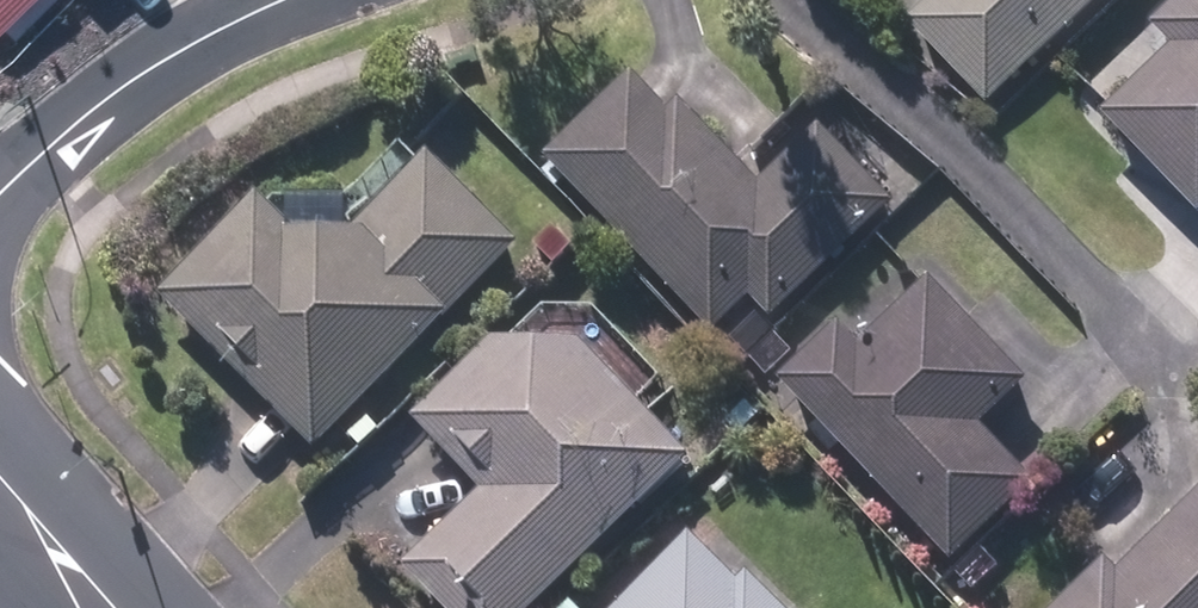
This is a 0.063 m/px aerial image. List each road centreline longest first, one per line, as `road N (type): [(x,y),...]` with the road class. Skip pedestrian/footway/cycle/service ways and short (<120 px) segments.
road 1 (residential): [(272,0),(123,85),(0,203)]
road 2 (secondary): [(108,607),(0,478)]

